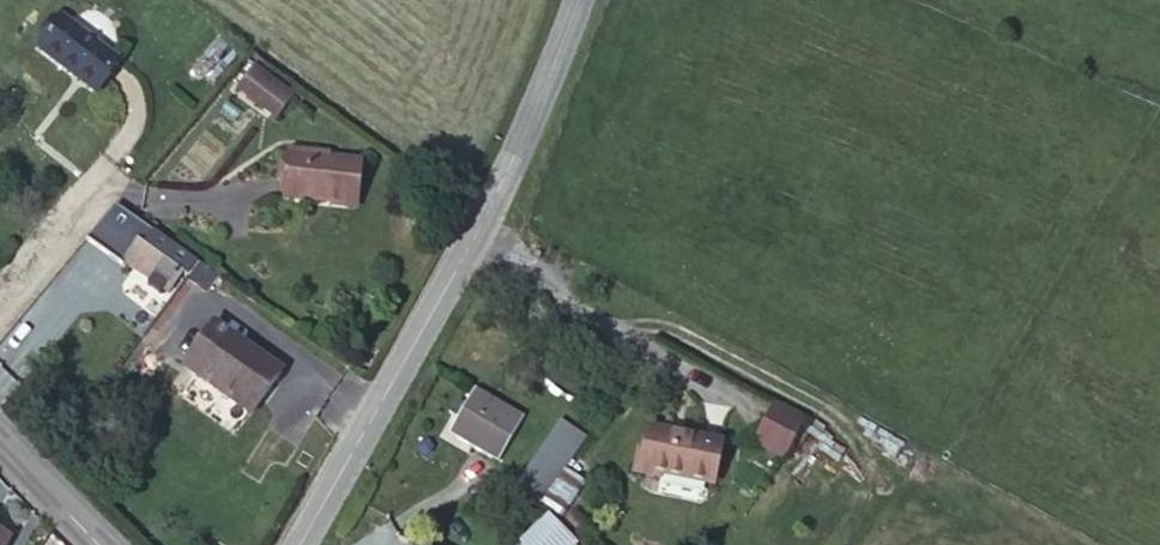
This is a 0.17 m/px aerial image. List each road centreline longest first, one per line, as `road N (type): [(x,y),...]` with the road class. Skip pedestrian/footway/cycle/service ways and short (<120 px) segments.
road 1 (tertiary): [(577,0),(494,200),(306,544)]
road 2 (tertiary): [(98,544),(0,446)]

